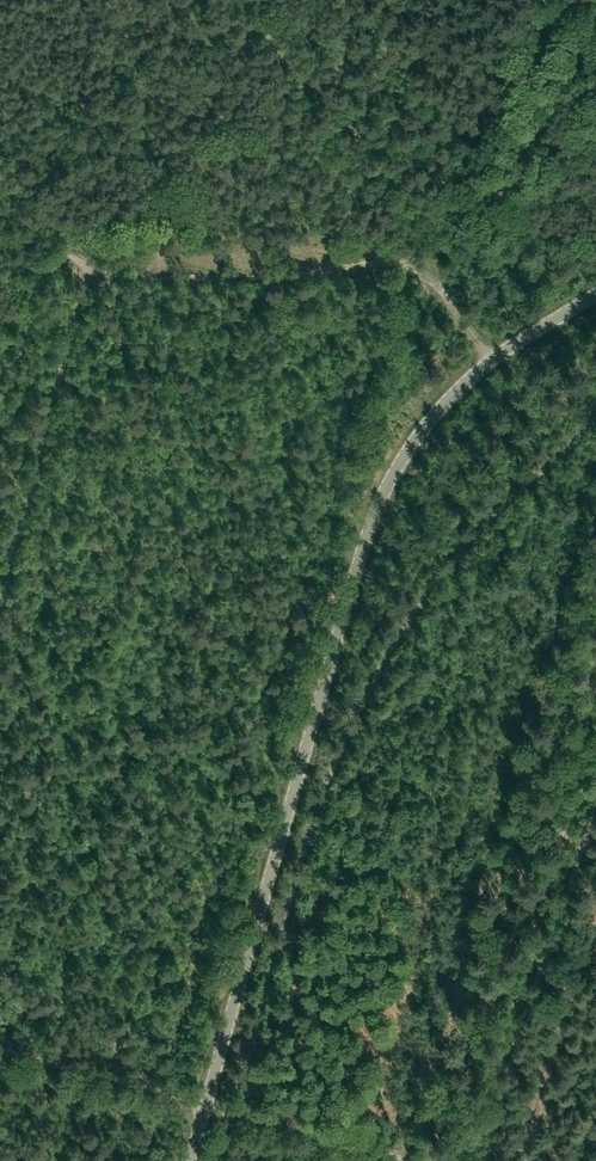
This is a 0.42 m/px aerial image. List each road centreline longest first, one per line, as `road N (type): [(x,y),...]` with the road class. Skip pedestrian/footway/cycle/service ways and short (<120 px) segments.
road 1 (tertiary): [(188,1160),(385,485),(417,429),(496,359),(595,296)]
road 2 (track): [(0,237),(30,238),(90,262),(414,267),(444,248)]
road 3 (track): [(0,228),(67,216),(418,214)]
road 4 (track): [(595,812),(491,1160)]
road 5 (track): [(90,262),(0,600)]
road 6 (track): [(418,214),(394,177),(229,0)]
road 7 (track): [(0,1046),(229,1112)]
road 8 (track): [(530,0),(442,221)]
road 9 (track): [(418,214),(442,221),(444,248),(595,244)]
road 10 (track): [(229,1112),(417,1160)]
road 11 (track): [(414,267),(496,359)]

